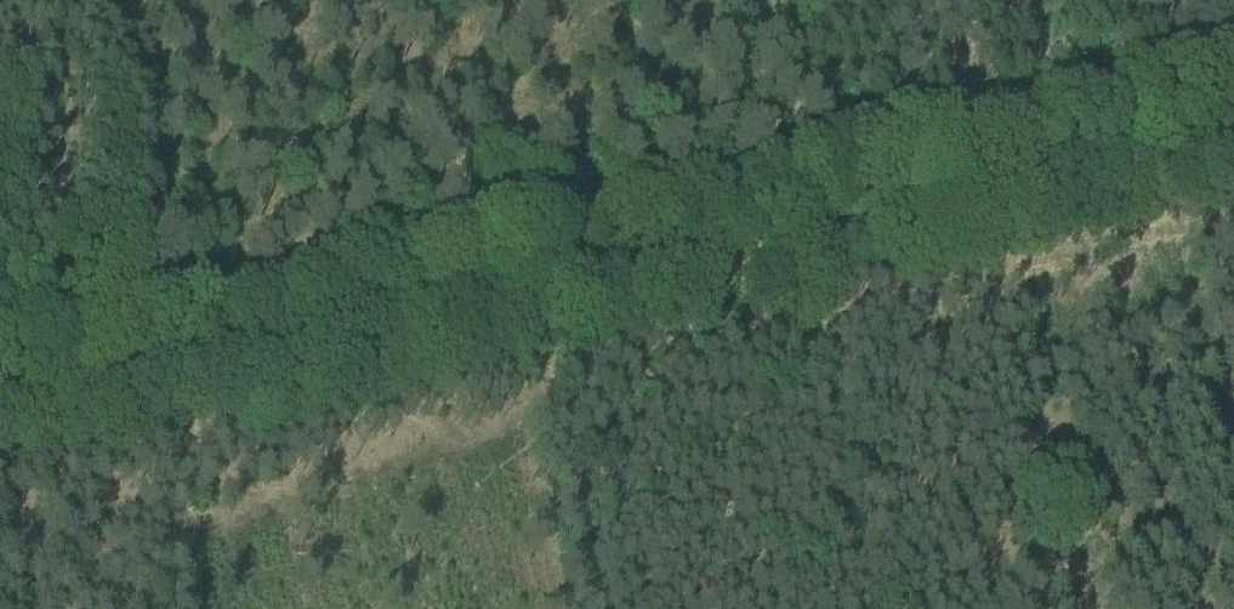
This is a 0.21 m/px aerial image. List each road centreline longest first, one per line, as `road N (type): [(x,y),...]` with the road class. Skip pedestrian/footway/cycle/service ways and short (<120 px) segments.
road 1 (track): [(1233,156),(0,429)]
road 2 (track): [(1233,70),(0,328)]

